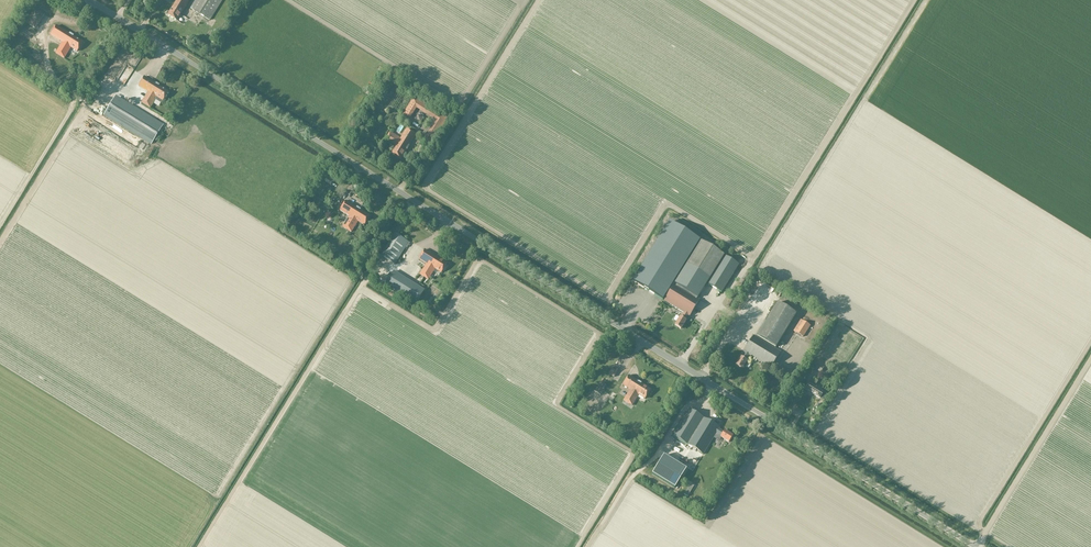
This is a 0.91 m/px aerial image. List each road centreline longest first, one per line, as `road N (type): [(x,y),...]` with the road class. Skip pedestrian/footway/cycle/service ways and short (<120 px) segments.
road 1 (unclassified): [(974,546),(88,0)]

